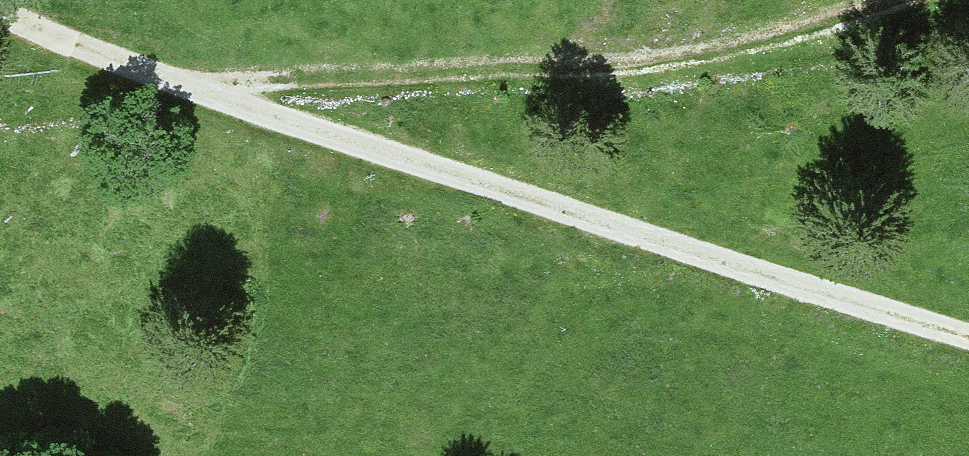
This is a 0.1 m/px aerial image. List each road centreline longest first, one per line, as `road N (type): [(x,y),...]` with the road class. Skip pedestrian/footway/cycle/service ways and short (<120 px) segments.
road 1 (track): [(968,336),(192,92),(0,12)]
road 2 (track): [(192,92),(750,53),(886,0)]

